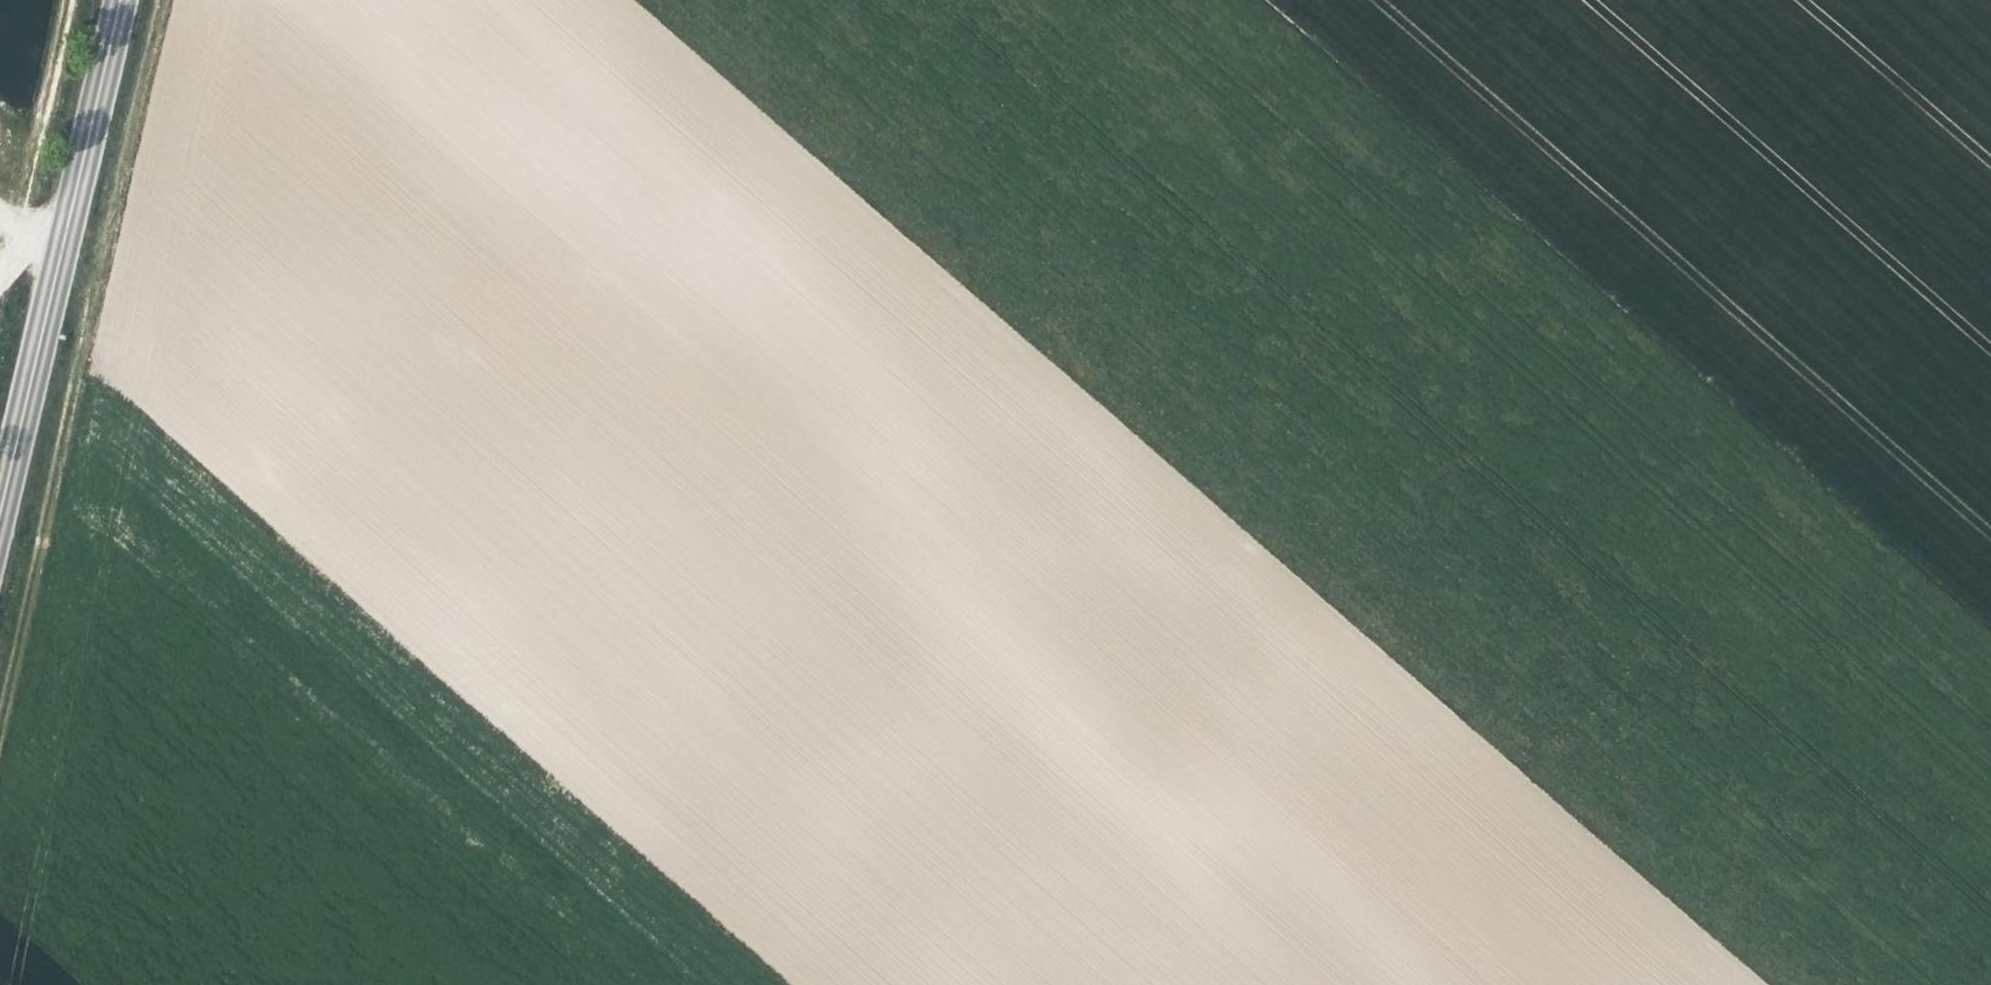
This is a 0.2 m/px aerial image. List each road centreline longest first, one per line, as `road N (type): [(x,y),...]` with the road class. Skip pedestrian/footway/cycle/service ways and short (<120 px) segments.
road 1 (track): [(168,0),(0,748)]
road 2 (secondary): [(0,491),(118,0)]
road 3 (track): [(77,0),(22,223)]

